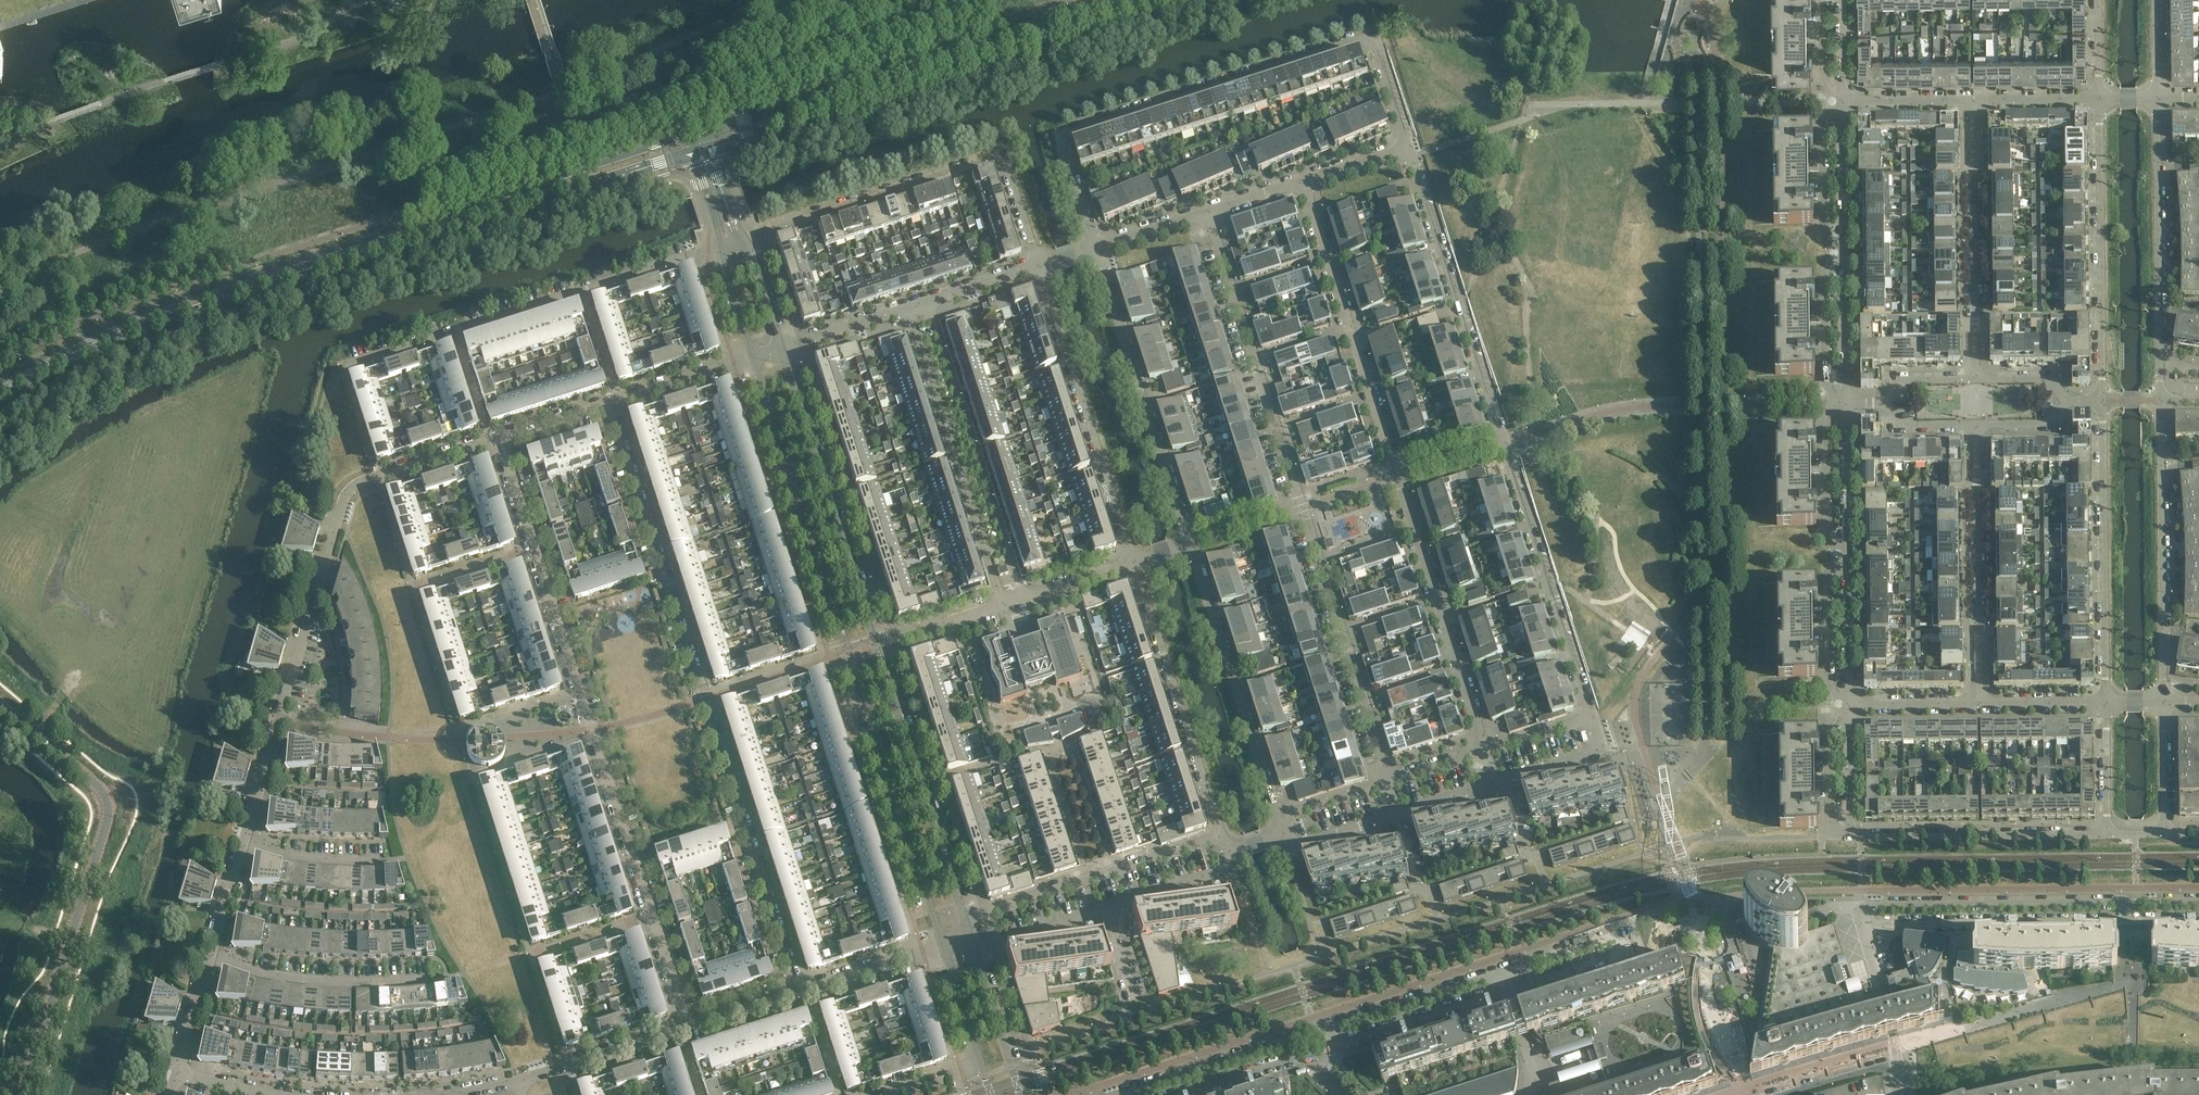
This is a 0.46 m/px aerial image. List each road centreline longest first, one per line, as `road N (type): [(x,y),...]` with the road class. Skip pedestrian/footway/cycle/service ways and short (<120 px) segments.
road 1 (secondary): [(694,131),(148,312),(0,386)]
road 2 (secondary): [(0,398),(145,327),(692,149)]
road 3 (residential): [(800,992),(612,405)]
road 4 (residential): [(499,441),(688,1027)]
road 5 (tertiary): [(753,362),(945,947)]
road 6 (residential): [(1390,786),(1211,214)]
road 7 (tertiary): [(966,922),(783,352)]
road 8 (residential): [(1593,717),(1408,149)]
road 9 (residential): [(1485,752),(1304,184)]
road 10 (residential): [(1099,250),(1062,139),(1375,39),(1408,149)]
road 11 (residential): [(244,842),(350,491),(499,441)]
road 12 (secondary): [(707,145),(1159,0)]
road 13 (unclassified): [(23,1094),(111,808),(103,788),(0,699)]
road 14 (secondary): [(1106,0),(694,131)]
road 15 (residential): [(346,366),(724,245)]
road 16 (residential): [(741,240),(1000,160),(1040,267)]
road 17 (residential): [(1040,267),(1136,562)]
road 18 (residential): [(1194,545),(1099,250)]
road 19 (residential): [(1023,600),(928,305)]
road 20 (residential): [(1006,605),(909,311)]
road 21 (residential): [(2103,400),(2106,703)]
road 22 (residential): [(2164,702),(2160,400)]
road 23 (residential): [(2100,100),(2103,400)]
road 24 (residential): [(2160,400),(2158,100)]
road 25 (residential): [(1511,992),(1639,948),(1643,931),(1506,973)]
road 26 (residential): [(1136,562),(1219,839)]
road 27 (residential): [(1283,818),(1194,545)]
road 28 (residential): [(1976,379),(1973,101)]
road 29 (residential): [(1862,925),(2137,921)]
road 30 (residential): [(1980,702),(1976,427)]
road 31 (residential): [(2137,902),(1863,907)]
road 32 (residential): [(1219,839),(966,922)]
road 33 (residential): [(1851,835),(2108,835)]
road 34 (residential): [(455,978),(299,982),(211,955)]
road 35 (residential): [(1332,1027),(1118,1094)]
road 36 (residential): [(1336,1044),(1511,992)]
road 37 (residential): [(1506,973),(1332,1027)]
road 38 (residential): [(515,1083),(688,1027)]
road 39 (residential): [(1181,1094),(1336,1044)]
road 40 (residential): [(1845,402),(1826,436),(1827,530),(1844,554)]
road 41 (residential): [(1844,554),(1827,585),(1828,673),(1849,704)]
road 42 (residential): [(1840,101),(1823,129),(1824,226),(1839,253)]
road 43 (residential): [(1839,253),(1825,278),(1824,375),(1845,402)]
road 44 (residential): [(397,862),(313,862),(244,842)]
road 45 (residential): [(1849,704),(1837,710),(1829,730),(1831,821),(1839,834),(1851,835)]
road 46 (residential): [(1839,253),(1845,237),(1840,101)]
road 47 (residential): [(1844,554),(1845,402)]
road 48 (residential): [(800,992),(945,947)]
road 49 (residential): [(1845,402),(1847,279),(1839,253)]
road 50 (residential): [(1849,704),(1844,554)]
road 51 (tertiary): [(1022,1094),(976,952)]
road 52 (residential): [(612,405),(753,362)]
road 53 (residential): [(1496,782),(1603,747),(1593,717)]
road 54 (residential): [(1107,913),(1212,879),(1225,853)]
road 55 (residential): [(976,952),(1107,913)]
road 56 (residential): [(1973,101),(1840,101)]
road 57 (residential): [(783,352),(909,311)]
road 58 (residential): [(2106,703),(2108,835)]
road 59 (residential): [(2168,833),(2164,702)]
road 60 (residential): [(1849,704),(1980,702)]
road 61 (residential): [(1851,835),(1849,704)]
road 62 (residential): [(2100,100),(1973,101)]
road 63 (tertiary): [(945,947),(982,1068)]
road 64 (residential): [(1980,702),(2106,703)]
road 65 (residential): [(1288,834),(1294,845),(1400,815)]
road 66 (tertiary): [(724,245),(753,362)]
road 67 (tertiary): [(783,352),(741,240)]

